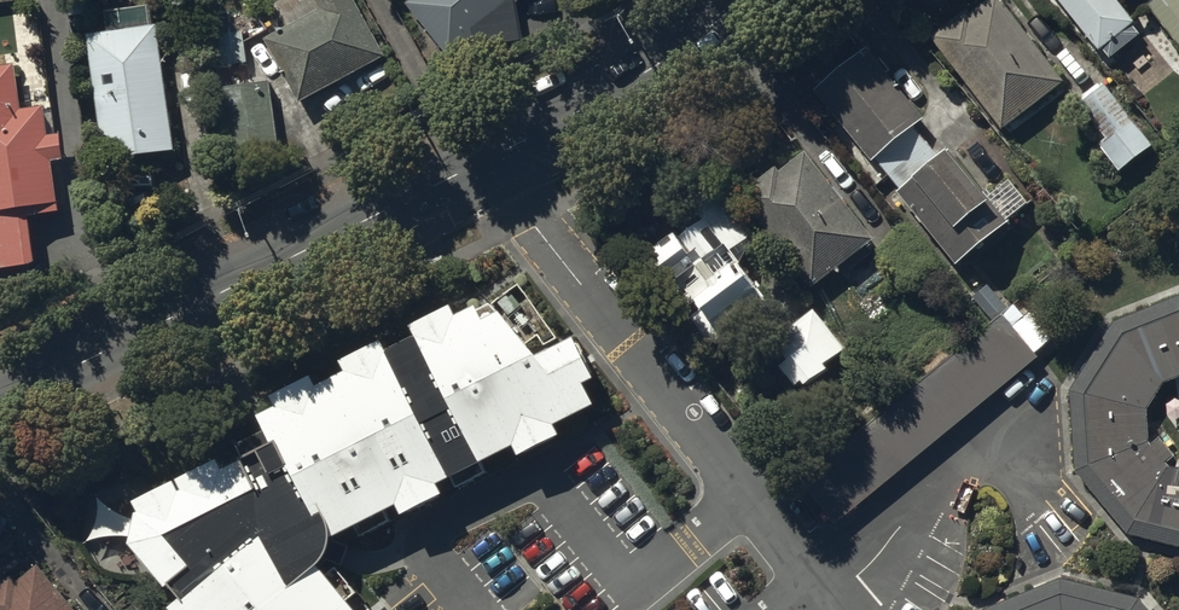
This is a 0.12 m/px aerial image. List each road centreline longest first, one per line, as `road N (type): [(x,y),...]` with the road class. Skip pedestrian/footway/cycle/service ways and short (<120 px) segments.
road 1 (tertiary): [(743,0),(591,104),(0,406)]

